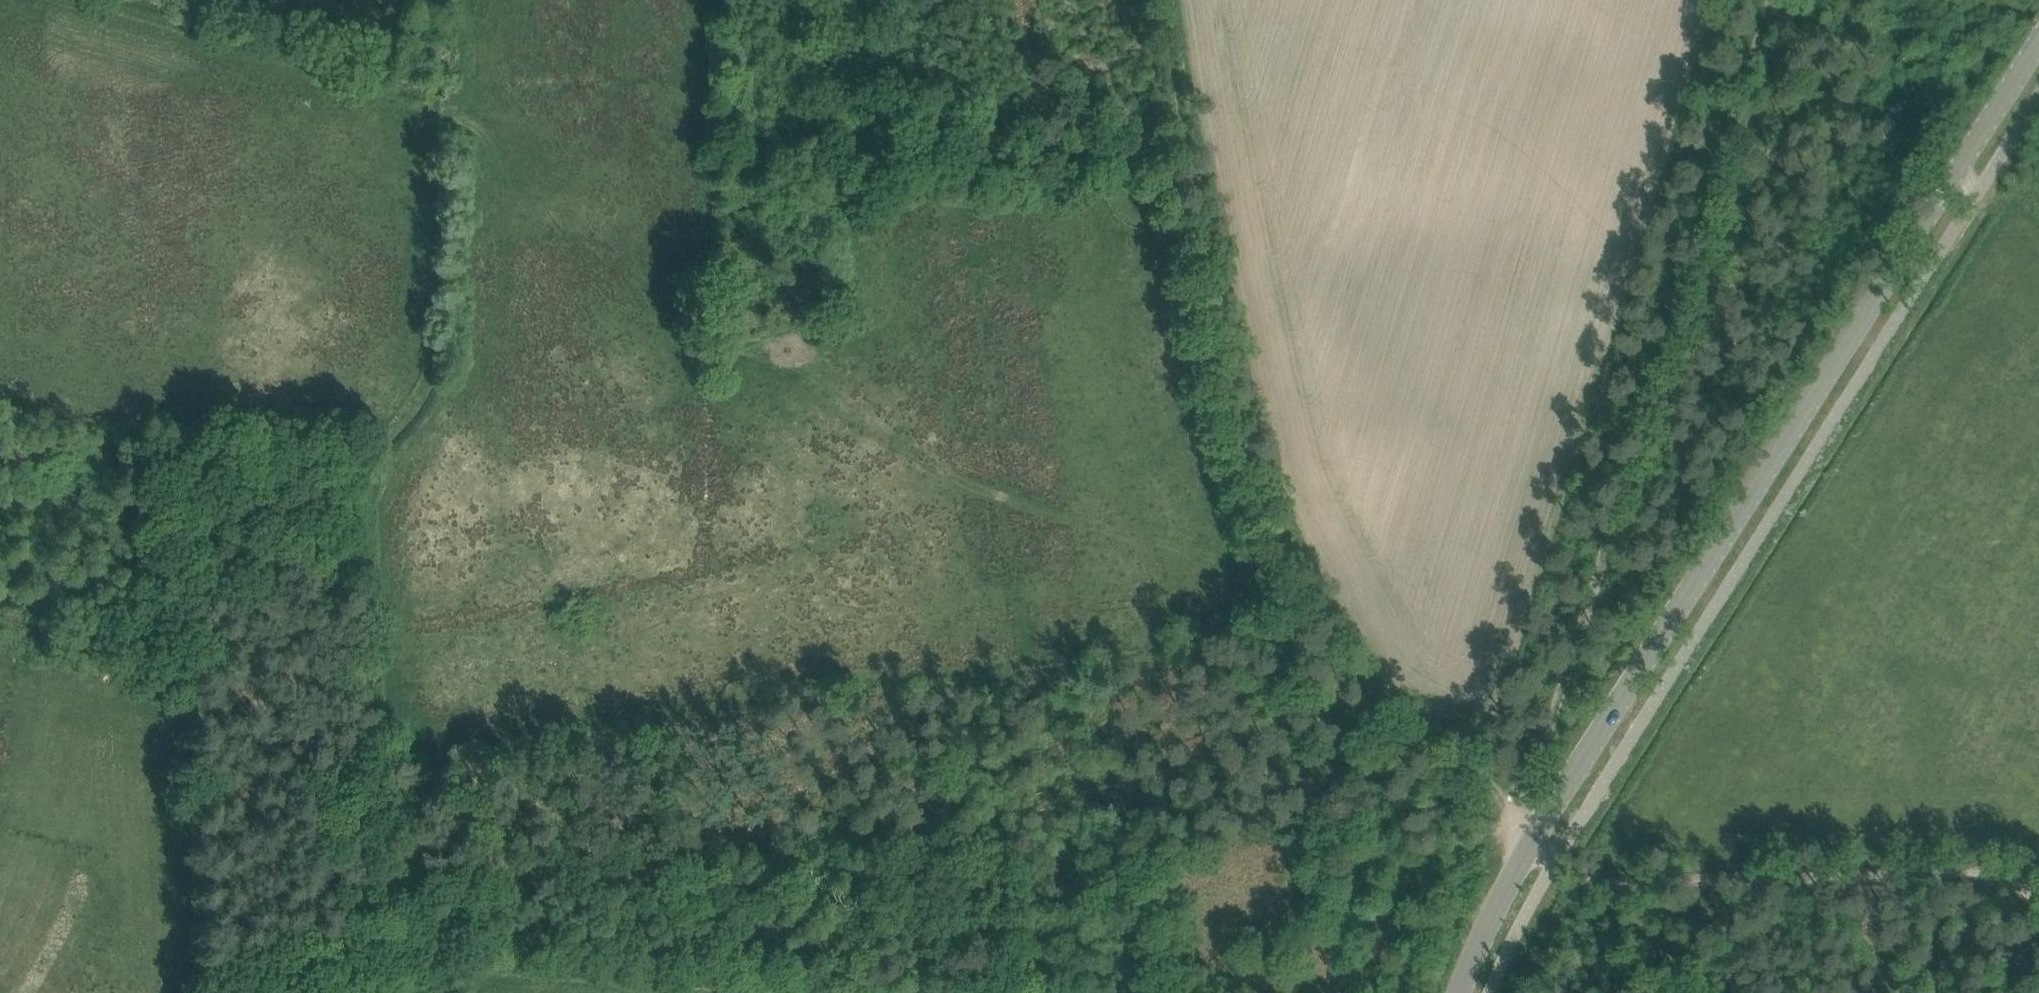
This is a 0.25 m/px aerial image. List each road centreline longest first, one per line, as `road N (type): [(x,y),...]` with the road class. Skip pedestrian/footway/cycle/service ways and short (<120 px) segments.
road 1 (tertiary): [(1459,992),(1516,868),(2038,41)]
road 2 (track): [(2038,896),(1973,870),(1621,886),(1556,861),(1516,868)]
road 3 (track): [(1621,886),(1662,940),(1686,992)]

